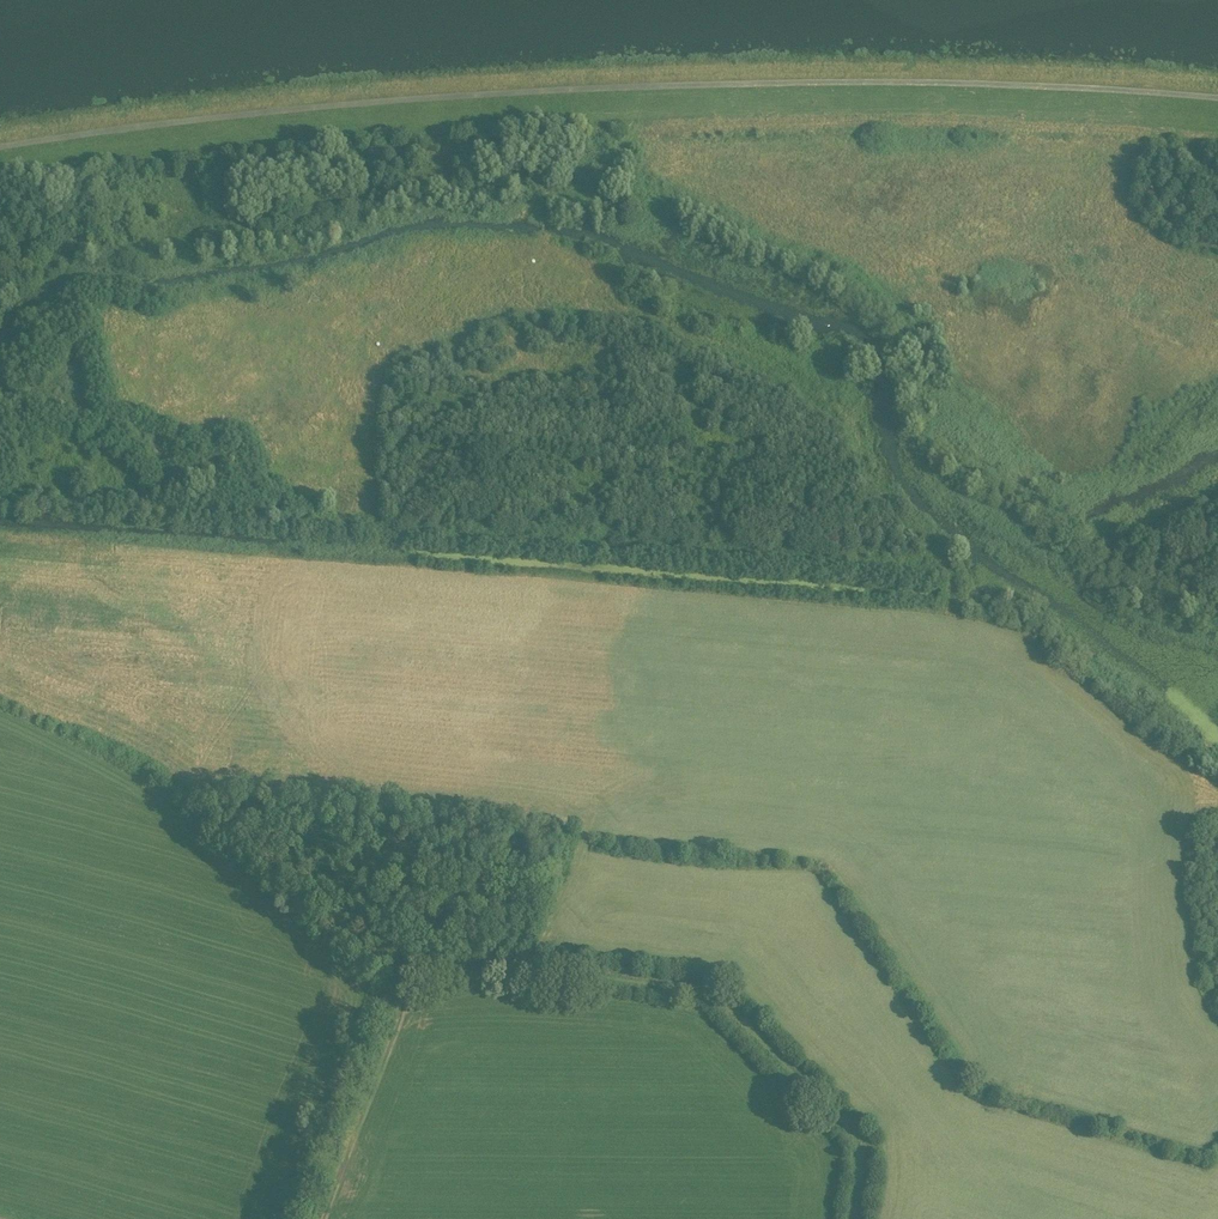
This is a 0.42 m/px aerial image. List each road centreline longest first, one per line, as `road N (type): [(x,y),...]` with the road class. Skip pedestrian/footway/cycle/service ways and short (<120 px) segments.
road 1 (unclassified): [(1217,96),(941,80),(563,87),(245,109),(0,140)]
road 2 (track): [(543,235),(552,201),(594,194),(635,136),(664,128),(929,122),(1217,138)]
road 3 (track): [(543,235),(544,258),(580,270),(646,318),(802,382),(842,410),(860,433),(867,471),(886,501),(951,572),(949,615)]

